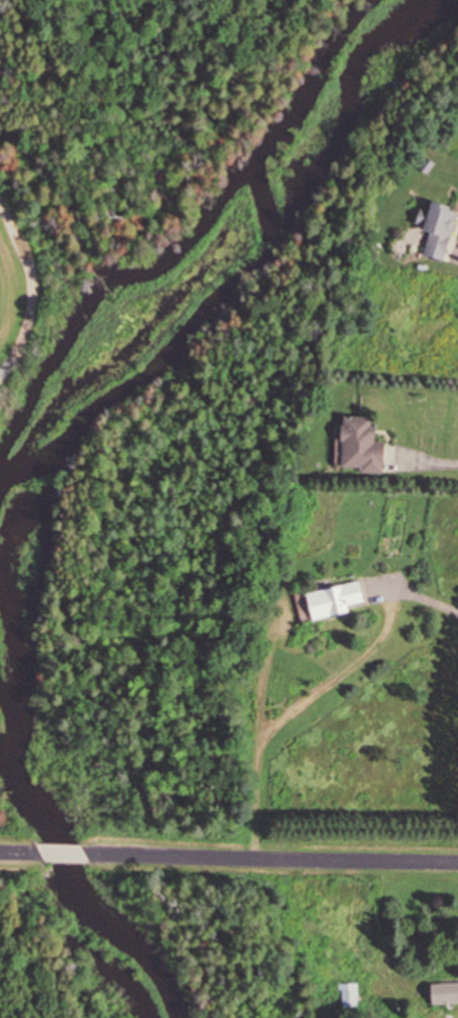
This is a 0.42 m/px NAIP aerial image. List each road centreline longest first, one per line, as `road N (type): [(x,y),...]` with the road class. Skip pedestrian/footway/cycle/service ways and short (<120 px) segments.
road 1 (residential): [(457,863),(84,852)]

